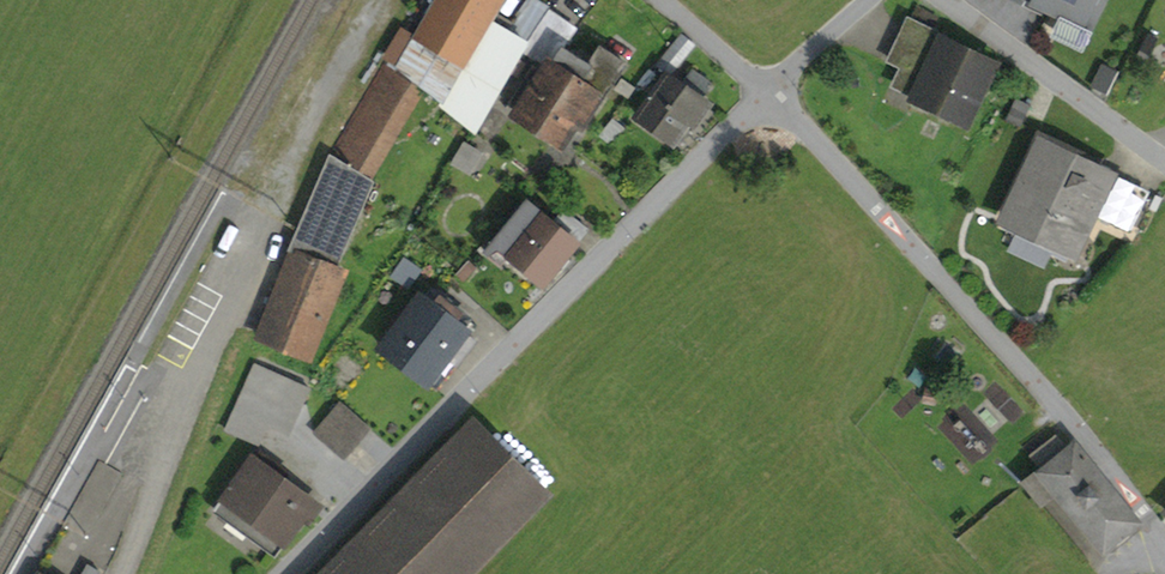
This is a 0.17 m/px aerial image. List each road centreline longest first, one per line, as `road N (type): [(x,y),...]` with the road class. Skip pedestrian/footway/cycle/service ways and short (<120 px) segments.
road 1 (residential): [(290,573),(763,93)]
road 2 (residential): [(763,93),(1077,424),(1164,540)]
road 3 (residential): [(1164,165),(943,0)]
road 4 (residential): [(763,93),(870,0)]
road 5 (unclassified): [(763,93),(658,0)]

